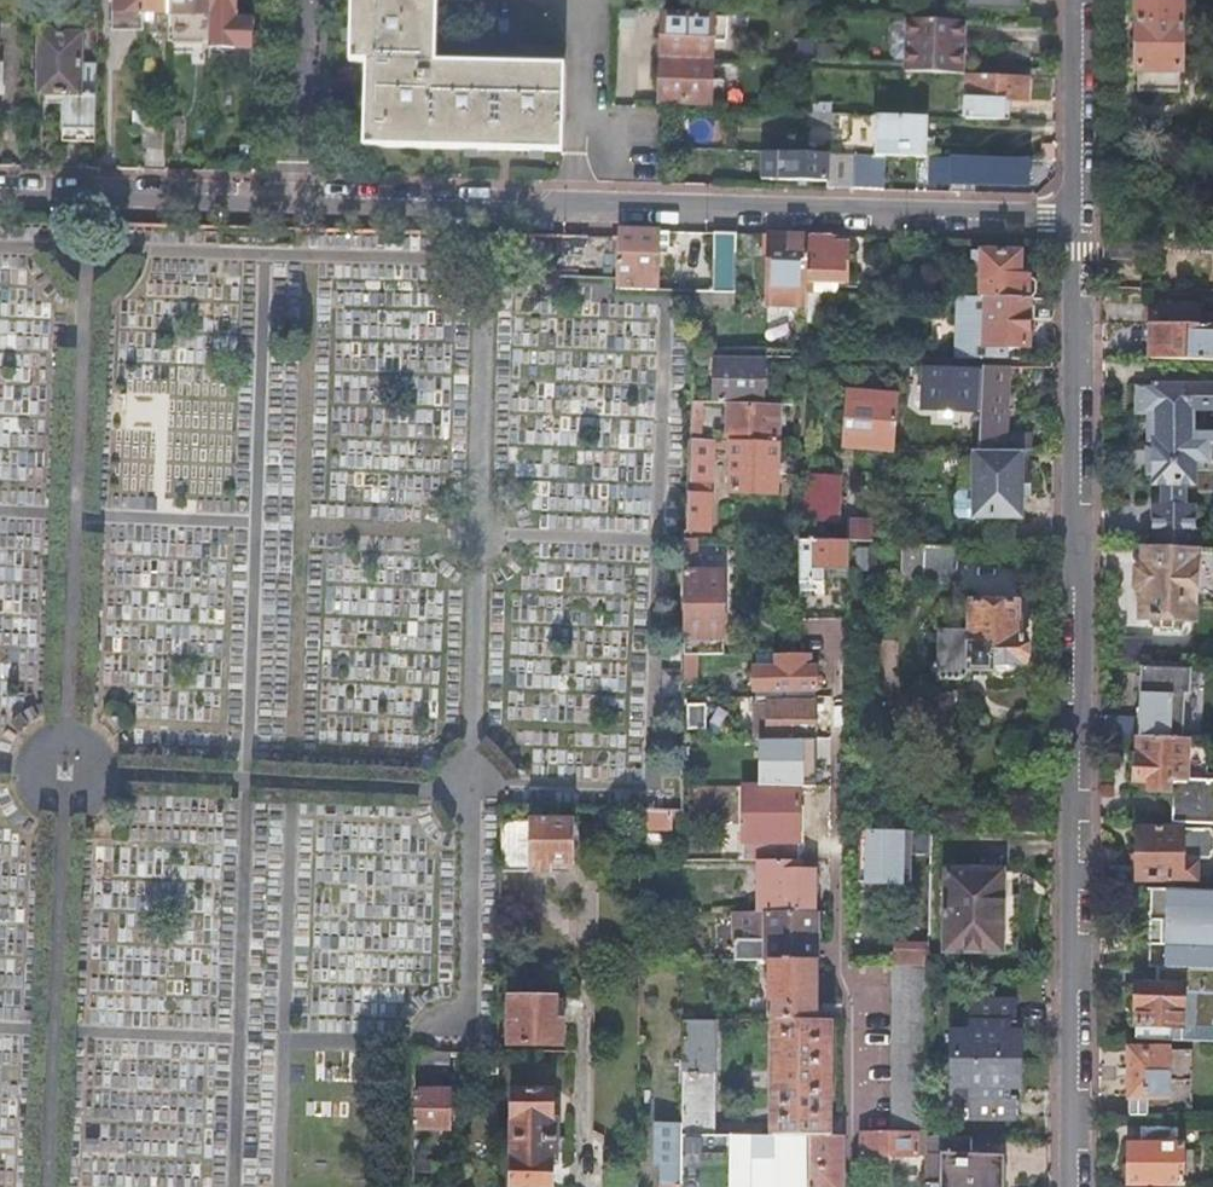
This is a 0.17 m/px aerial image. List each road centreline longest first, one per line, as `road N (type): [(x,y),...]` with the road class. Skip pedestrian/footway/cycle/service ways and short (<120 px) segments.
road 1 (residential): [(1070,1186),(1070,754),(1080,712),(1081,577),(1072,499),(1074,218)]
road 2 (residential): [(1074,218),(296,203)]
road 3 (residential): [(296,203),(0,192)]
road 4 (residential): [(1074,218),(1075,0)]
road 5 (residential): [(296,203),(301,0)]
road 6 (residential): [(587,990),(586,1186)]

